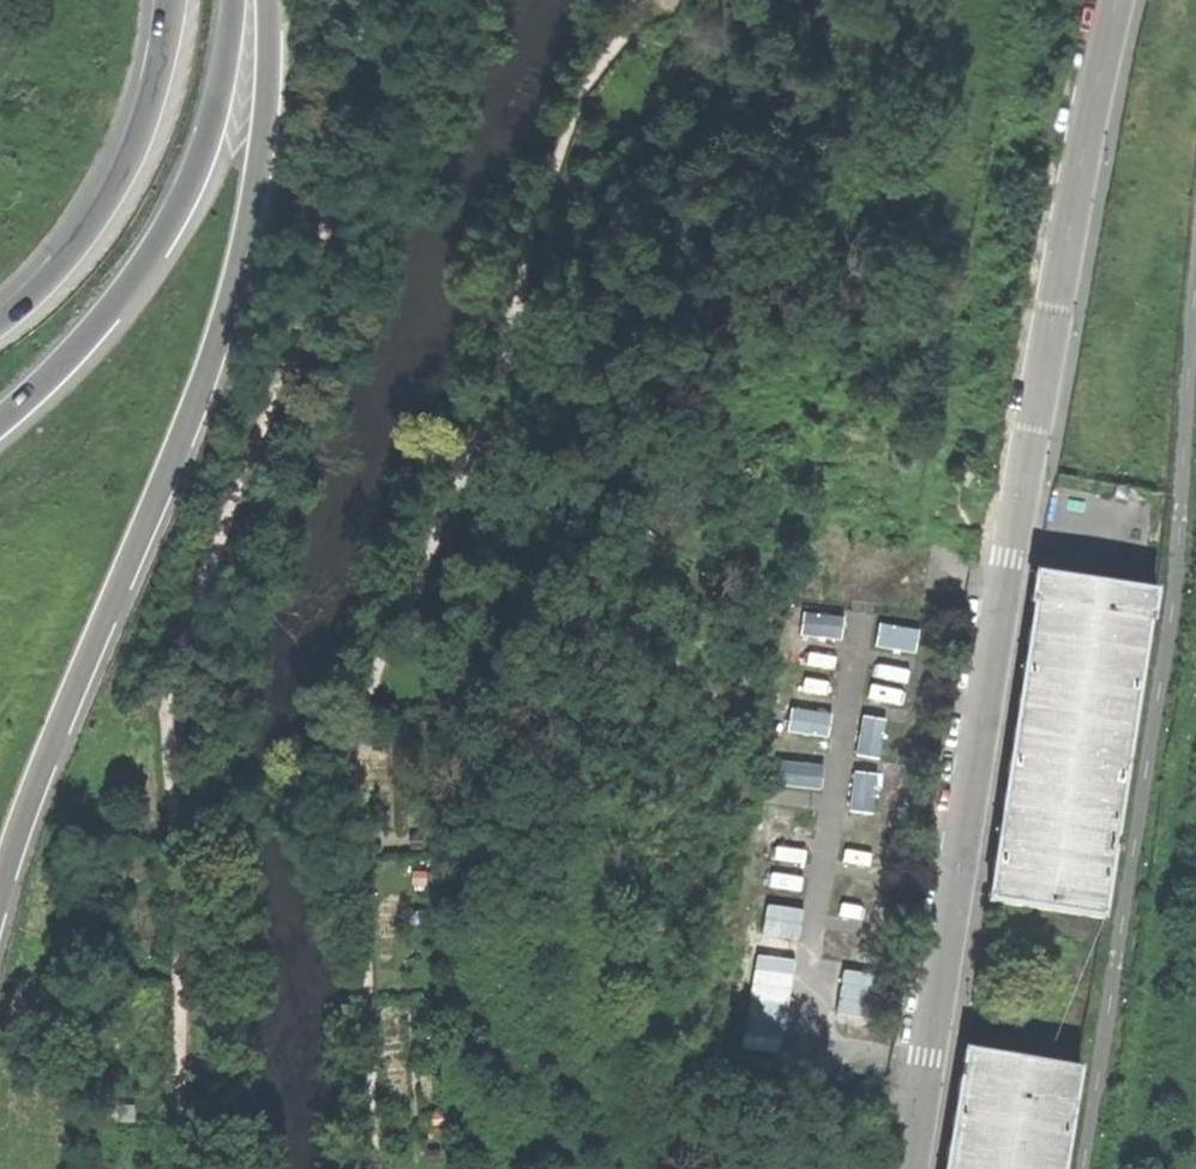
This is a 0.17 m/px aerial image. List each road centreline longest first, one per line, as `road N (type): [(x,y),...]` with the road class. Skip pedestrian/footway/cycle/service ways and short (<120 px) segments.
road 1 (tertiary): [(911,1168),(1033,431),(1116,0)]
road 2 (trunk): [(0,904),(222,326),(262,151),(266,0)]
road 3 (trunk): [(0,420),(97,328),(167,229),(215,113),(232,0)]
road 4 (trunk): [(169,0),(145,114),(123,172),(55,271),(0,321)]

